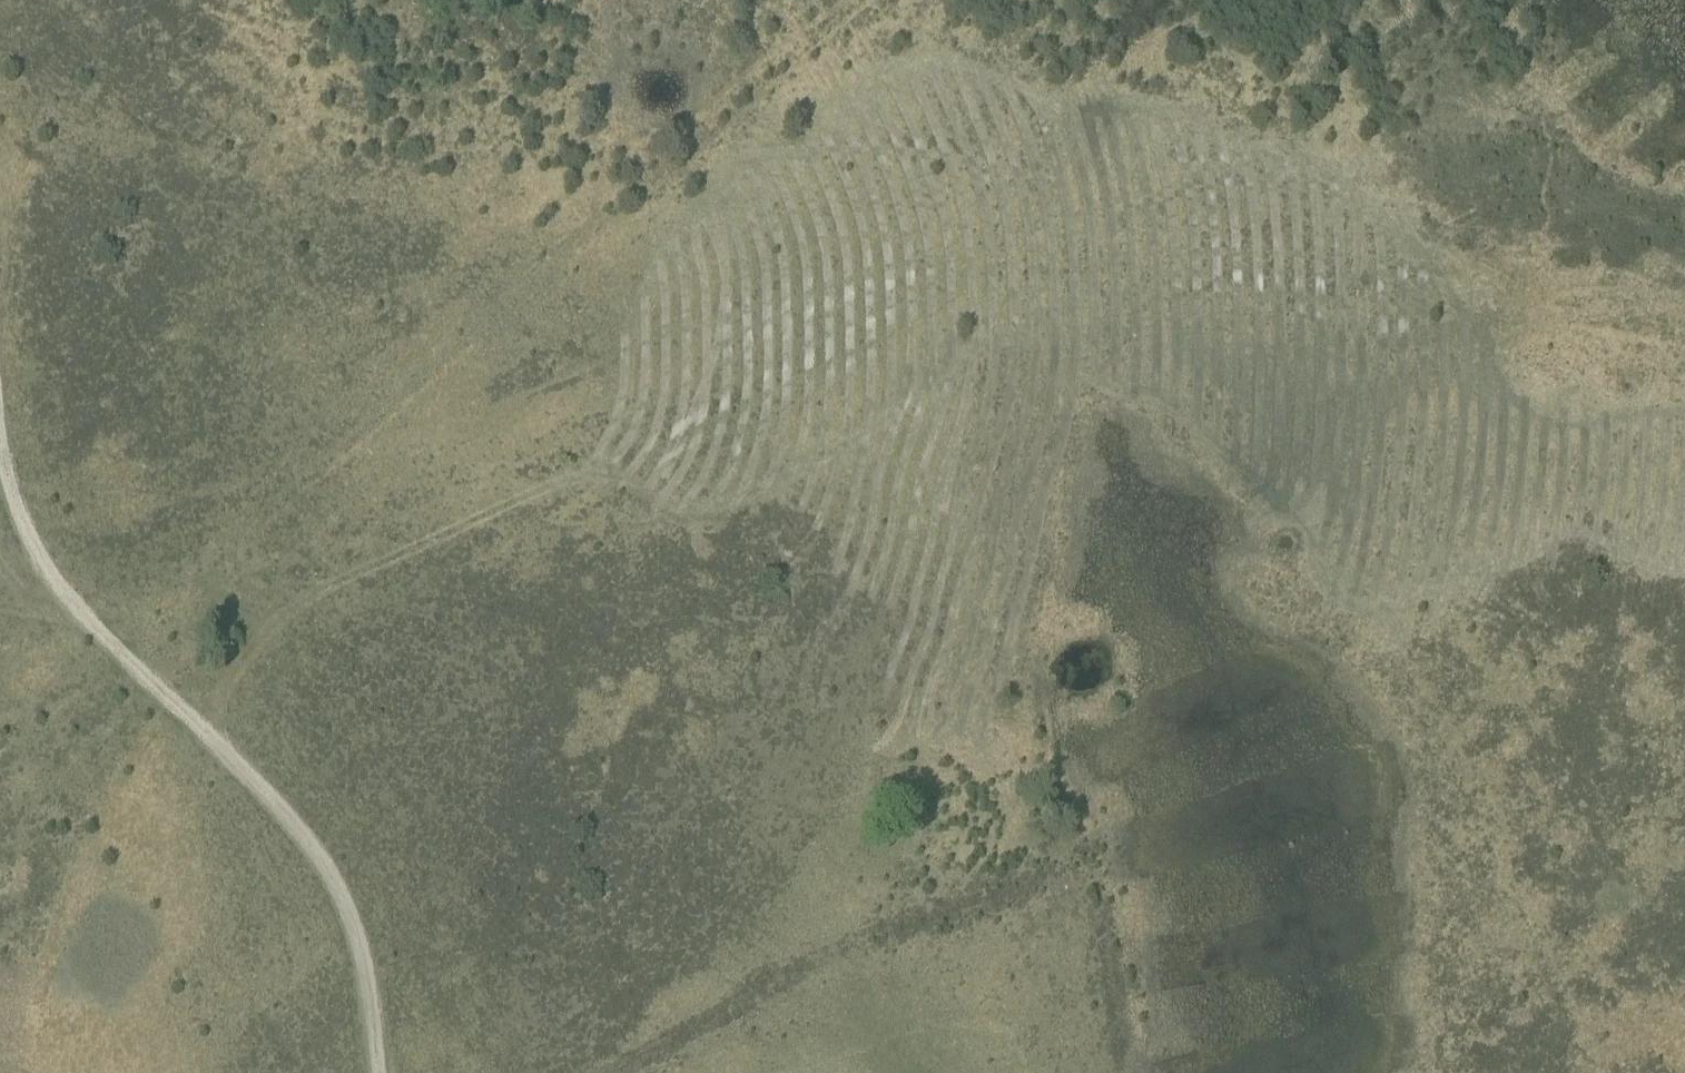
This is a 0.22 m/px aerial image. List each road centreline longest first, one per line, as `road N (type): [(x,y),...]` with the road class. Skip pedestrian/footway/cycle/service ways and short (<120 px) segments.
road 1 (track): [(0,439),(9,498),(71,605),(306,841),(344,900),(371,1005),(377,1072)]

